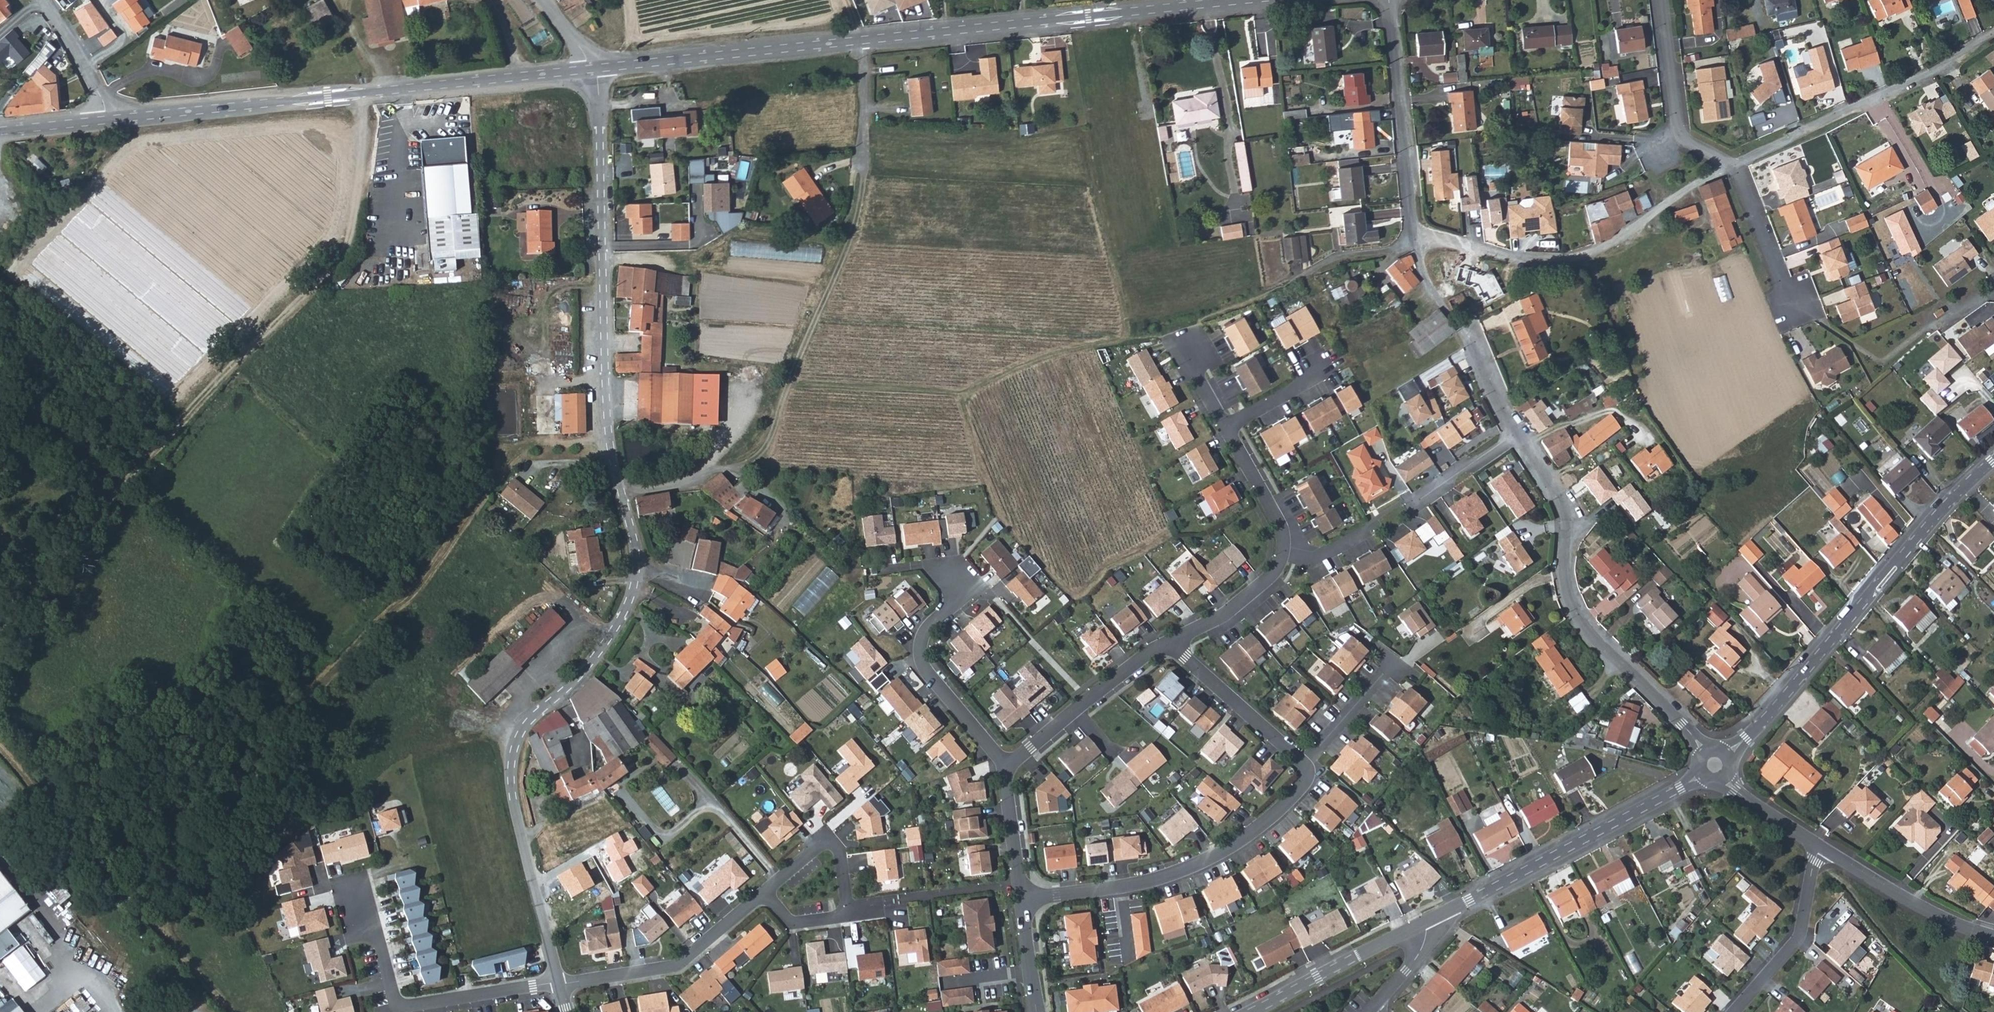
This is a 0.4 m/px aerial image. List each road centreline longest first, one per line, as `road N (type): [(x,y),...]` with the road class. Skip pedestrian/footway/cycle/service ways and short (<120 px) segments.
road 1 (residential): [(560,986),(508,760),(530,719),(584,673),(637,584),(610,437),(595,67)]
road 2 (tertiary): [(595,67),(1258,0)]
road 3 (residential): [(1414,239),(1425,277),(1476,346),(1559,501),(1566,593),(1576,617),(1704,752)]
road 4 (track): [(863,39),(860,208),(766,444),(758,457),(666,489),(616,483)]
road 5 (tertiary): [(105,118),(595,67)]
road 6 (residential): [(1728,755),(1993,458)]
road 7 (residential): [(1414,239),(1516,257),(1584,258),(1732,166)]
road 8 (residential): [(1023,898),(1133,885),(1182,869),(1280,810),(1308,768)]
road 9 (residential): [(1426,921),(1702,774)]
road 10 (residential): [(560,986),(392,1010),(358,873)]
road 11 (residential): [(1732,166),(1945,71),(1993,34)]
road 12 (residential): [(1168,644),(1223,616),(1283,555),(1279,521),(1225,426)]
road 13 (residential): [(765,892),(793,925),(850,909),(827,838),(779,880)]
road 14 (residential): [(1391,0),(1414,239)]
road 15 (residential): [(560,986),(678,966),(765,892)]
road 16 (residential): [(1006,765),(924,670),(919,651),(960,584)]
road 17 (residential): [(1006,765),(1168,644)]
road 18 (residential): [(1250,1011),(1426,921)]
road 19 (residential): [(1820,846),(1937,917),(1993,939)]
road 20 (residential): [(1732,166),(1684,140),(1662,0)]
road 21 (residential): [(1733,1011),(1799,938),(1820,846)]
road 22 (residential): [(1168,644),(1308,768)]
road 23 (residential): [(1789,308),(1732,166)]
road 24 (residential): [(1023,898),(1006,765)]
road 25 (residential): [(47,2),(105,118)]
road 26 (residential): [(1308,768),(1384,675)]

